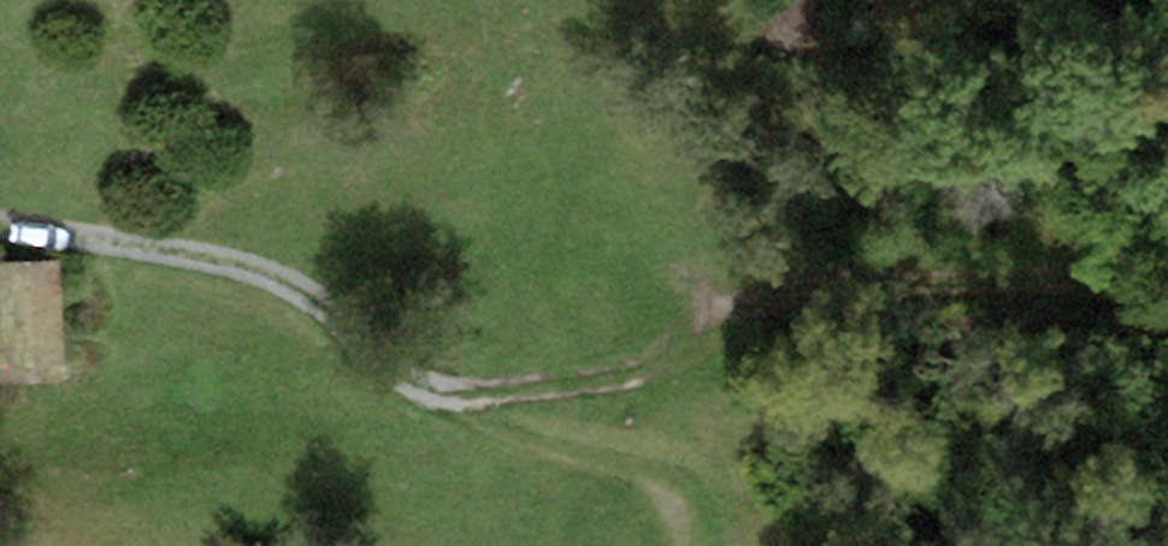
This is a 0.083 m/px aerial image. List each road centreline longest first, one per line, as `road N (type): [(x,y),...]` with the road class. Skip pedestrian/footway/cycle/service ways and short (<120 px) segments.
road 1 (track): [(393,377),(469,397),(577,385),(649,362),(716,322),(796,290),(897,283),(1167,303)]
road 2 (track): [(0,229),(167,250),(266,272),(326,311),(393,377)]
road 3 (track): [(393,377),(537,445),(679,491),(717,512),(724,545)]

